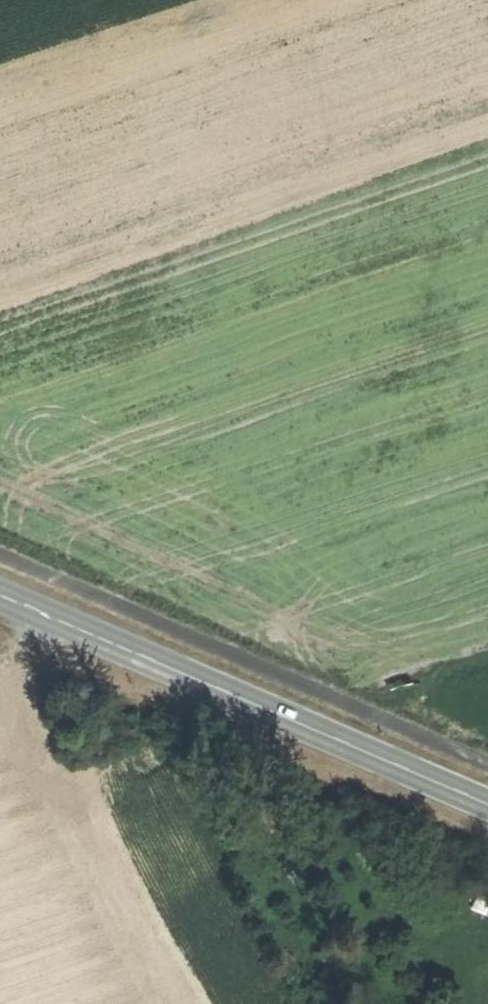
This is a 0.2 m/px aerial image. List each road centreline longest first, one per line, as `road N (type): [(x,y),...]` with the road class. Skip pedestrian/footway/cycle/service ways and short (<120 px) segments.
road 1 (secondary): [(0,592),(487,802)]

